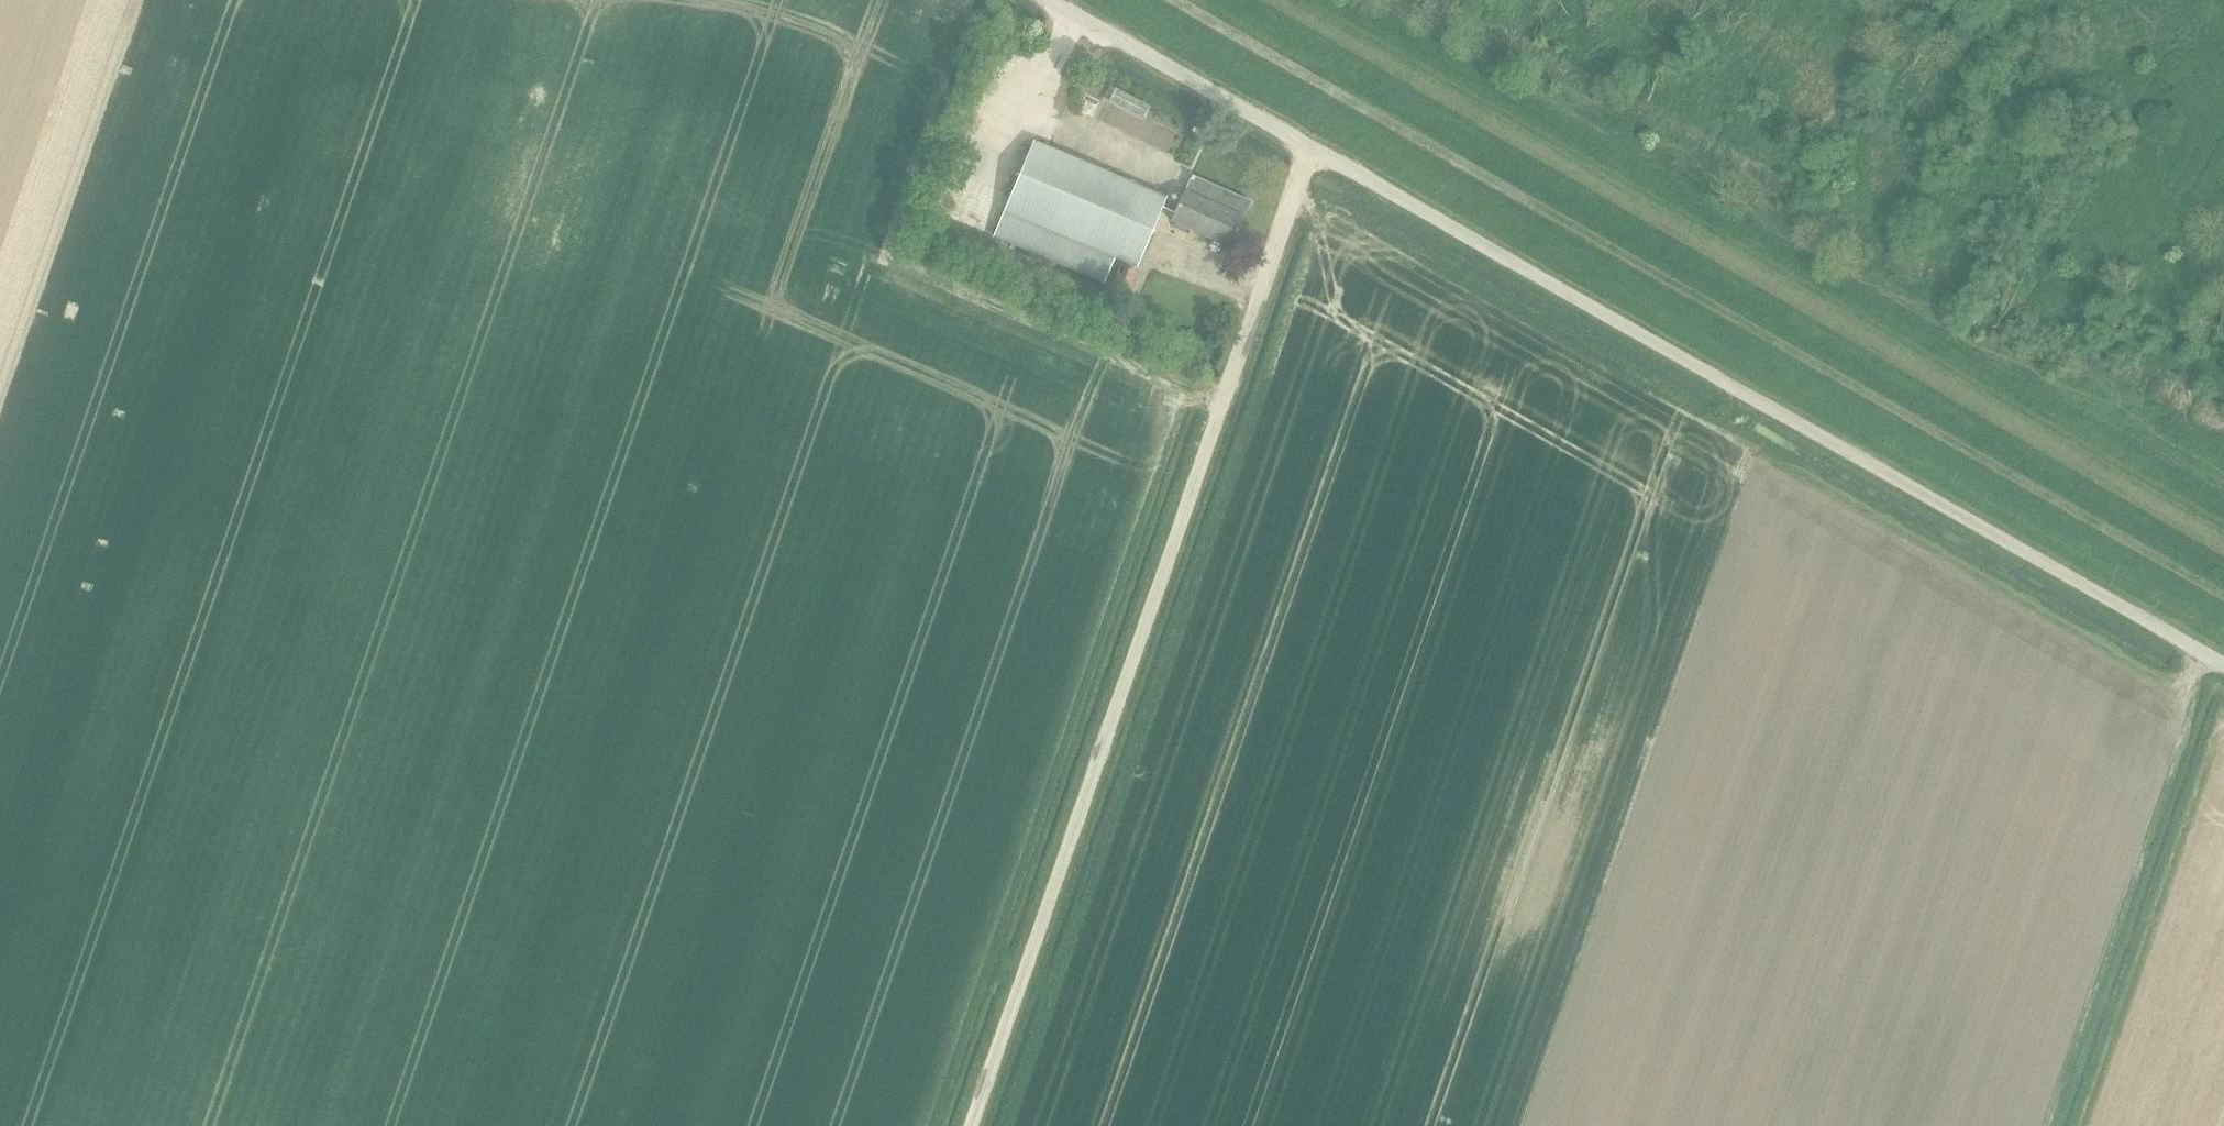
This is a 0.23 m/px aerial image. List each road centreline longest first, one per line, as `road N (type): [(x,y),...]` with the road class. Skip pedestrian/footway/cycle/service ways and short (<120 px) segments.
road 1 (unclassified): [(1049,0),(2223,665)]

